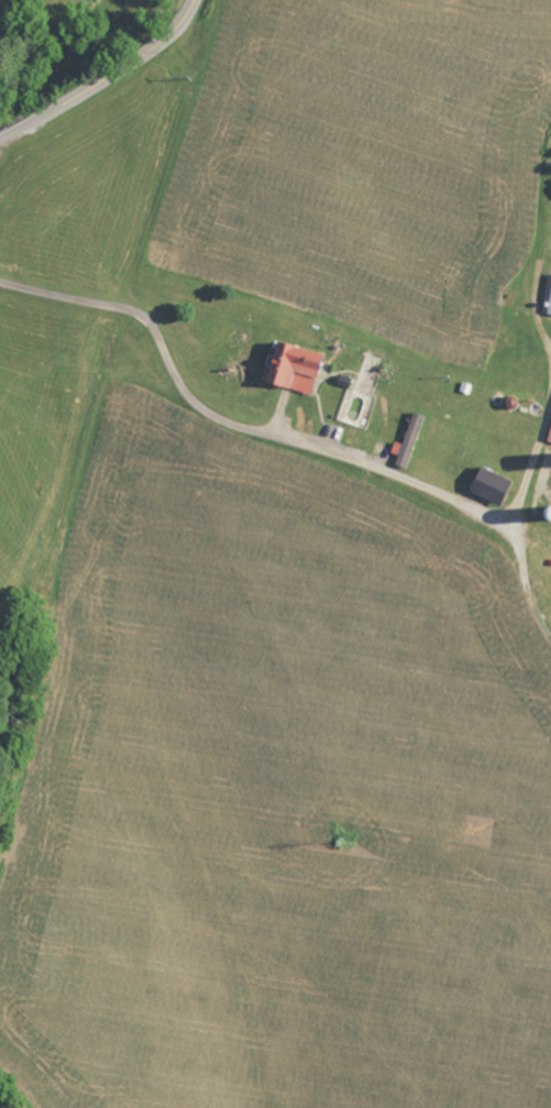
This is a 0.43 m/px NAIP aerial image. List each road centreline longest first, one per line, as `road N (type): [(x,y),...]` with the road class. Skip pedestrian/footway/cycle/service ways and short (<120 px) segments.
road 1 (residential): [(0,279),(136,312),(151,322),(186,390),(232,424),(323,447),(510,526)]
road 2 (tertiary): [(0,139),(151,51),(194,0)]

